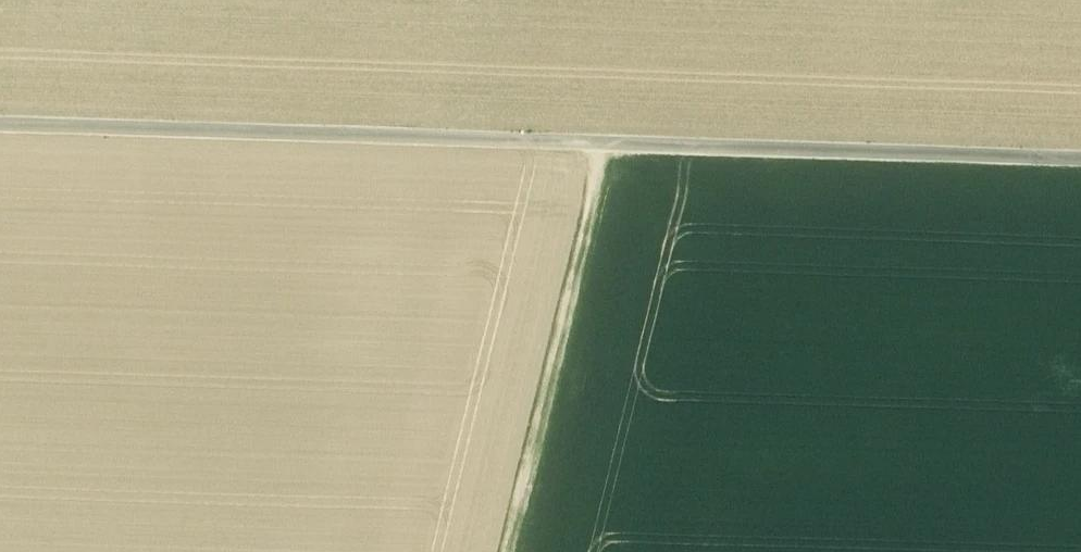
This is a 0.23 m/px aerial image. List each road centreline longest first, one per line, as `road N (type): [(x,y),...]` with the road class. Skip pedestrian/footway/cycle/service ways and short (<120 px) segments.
road 1 (track): [(0,124),(1080,159)]
road 2 (track): [(501,551),(602,143)]

